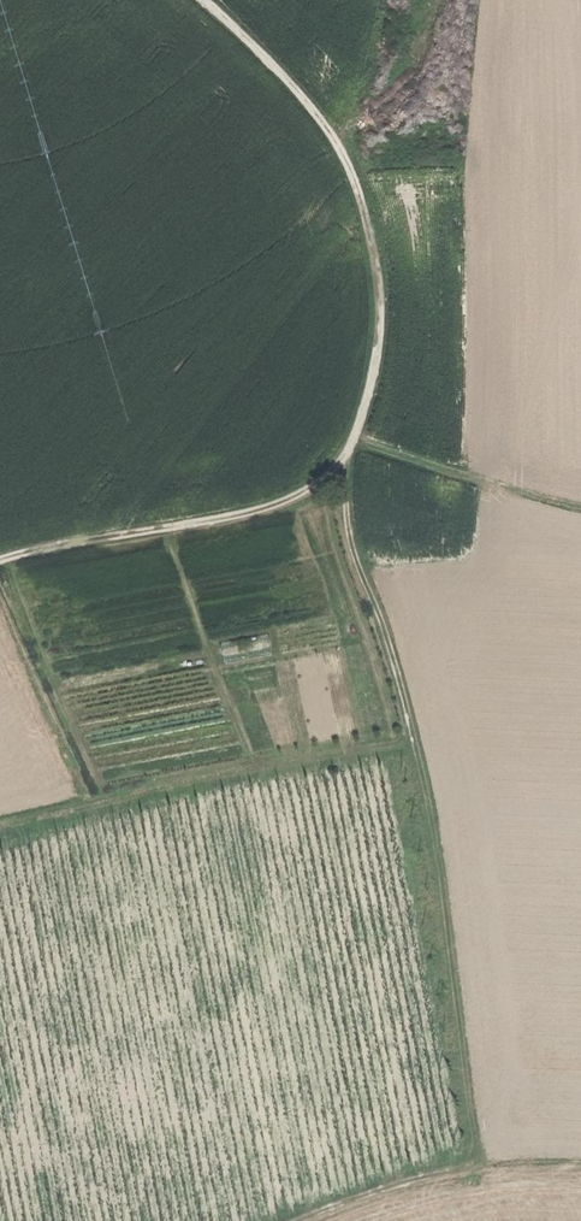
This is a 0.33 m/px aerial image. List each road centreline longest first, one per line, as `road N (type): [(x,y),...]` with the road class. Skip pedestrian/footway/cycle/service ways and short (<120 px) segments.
road 1 (track): [(476,1166),(415,741),(357,538),(351,437)]
road 2 (track): [(200,0),(338,133),(373,234),(381,325),(351,437)]
road 3 (track): [(0,565),(289,503),(324,481),(351,437)]
road 4 (track): [(351,437),(580,506)]
road 5 (track): [(308,1220),(476,1166)]

